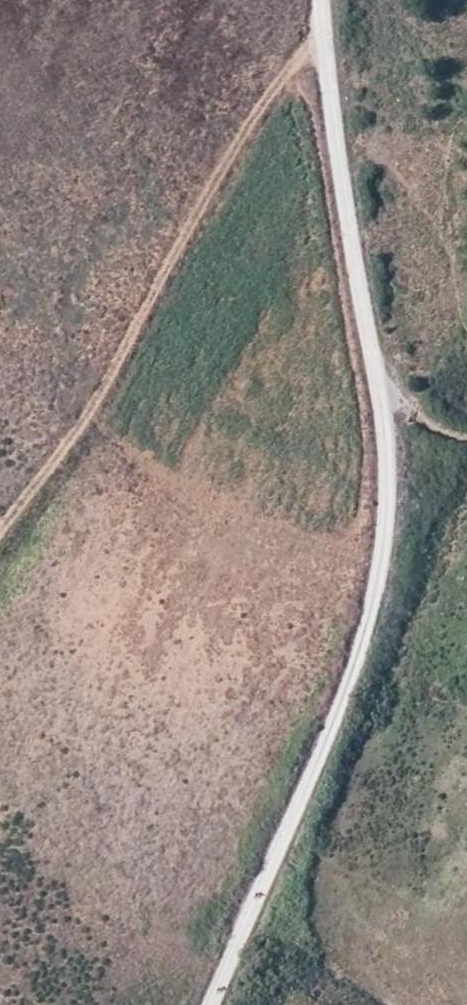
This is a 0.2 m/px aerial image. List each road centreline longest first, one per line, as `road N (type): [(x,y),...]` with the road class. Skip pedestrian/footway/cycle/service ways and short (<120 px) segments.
road 1 (track): [(214,1004),(346,683),(385,505),(381,425),(322,0)]
road 2 (track): [(0,539),(64,448),(231,141),(286,63),(324,39)]
road 3 (track): [(358,1004),(240,942)]

